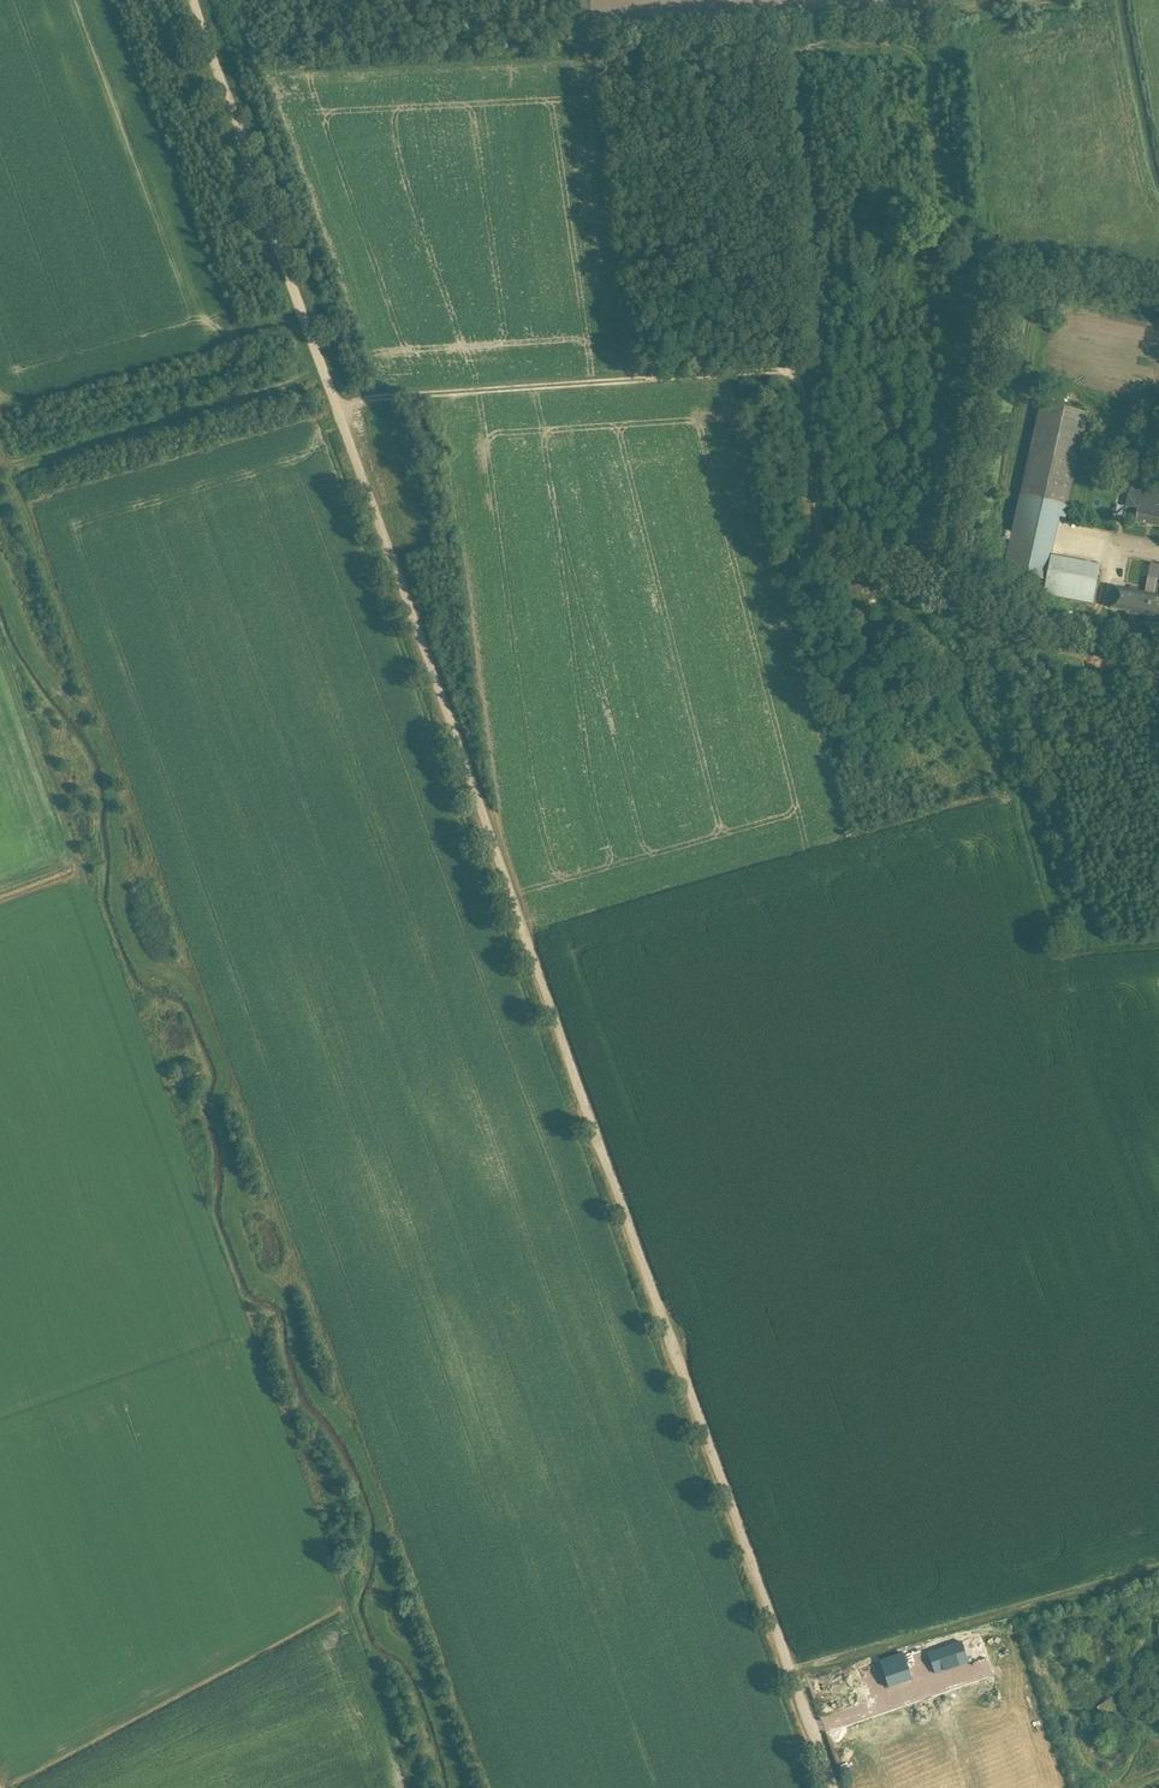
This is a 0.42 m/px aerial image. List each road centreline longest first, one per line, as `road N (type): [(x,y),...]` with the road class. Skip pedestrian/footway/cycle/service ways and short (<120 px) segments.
road 1 (track): [(328,375),(834,1787)]
road 2 (track): [(1158,648),(1061,633),(826,546),(805,389),(786,369),(337,400)]
road 3 (track): [(193,0),(328,375)]
road 4 (track): [(0,469),(328,375)]

